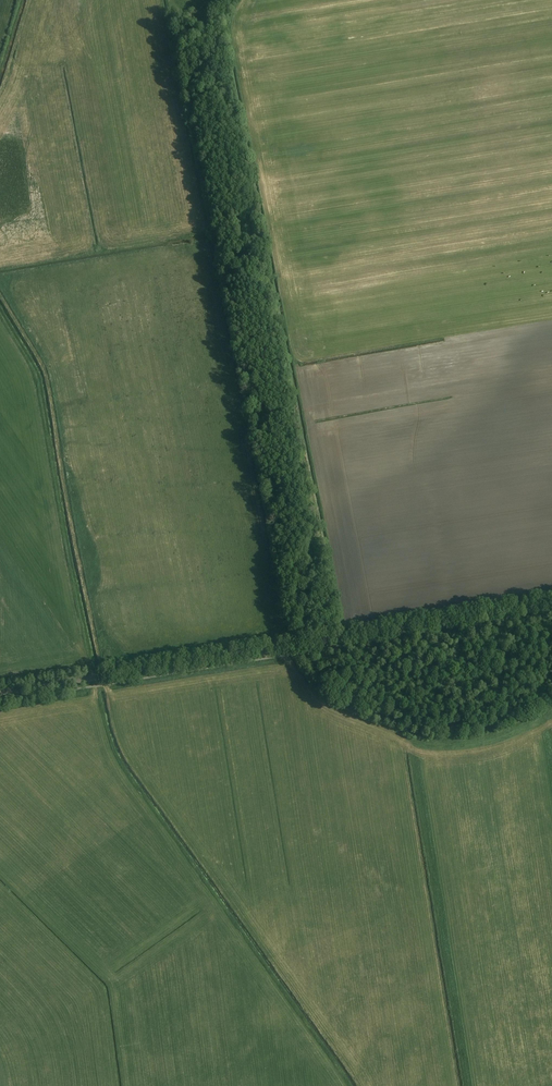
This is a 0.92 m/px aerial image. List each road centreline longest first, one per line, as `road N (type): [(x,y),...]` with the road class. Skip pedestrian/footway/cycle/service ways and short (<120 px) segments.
road 1 (tertiary): [(0,693),(551,604)]

